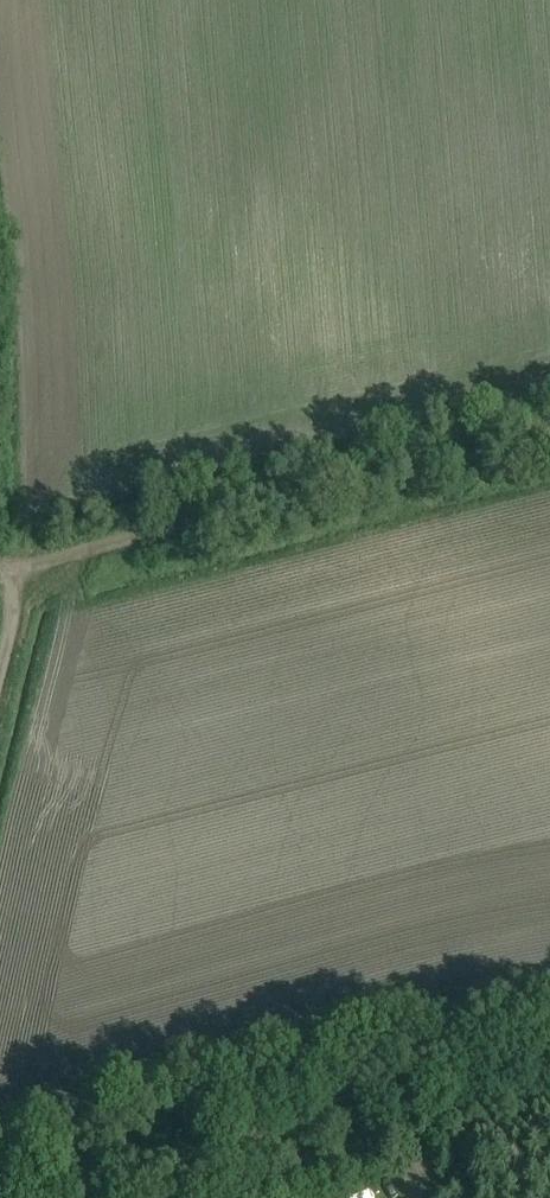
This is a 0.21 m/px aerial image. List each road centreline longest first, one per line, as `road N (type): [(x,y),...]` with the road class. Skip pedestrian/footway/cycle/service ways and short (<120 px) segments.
road 1 (track): [(549,432),(9,571)]
road 2 (track): [(25,1197),(410,1092)]

